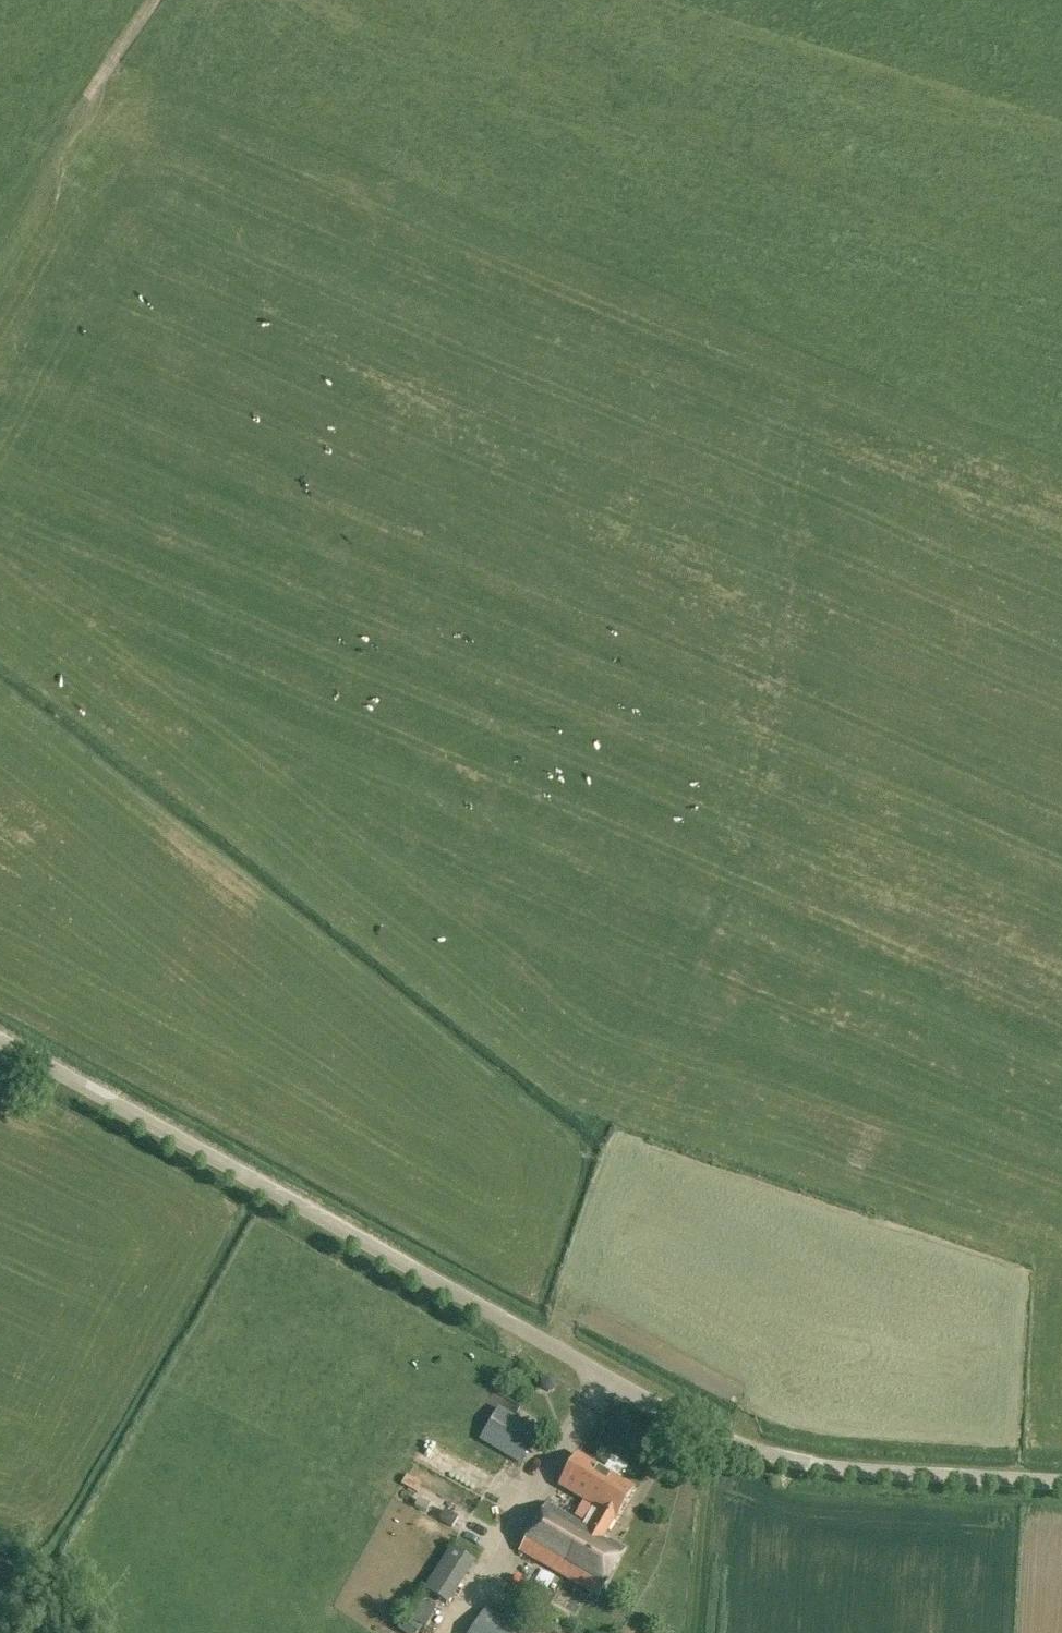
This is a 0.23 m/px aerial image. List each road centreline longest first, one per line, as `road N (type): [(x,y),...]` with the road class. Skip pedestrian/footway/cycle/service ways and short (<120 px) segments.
road 1 (unclassified): [(1061,1482),(860,1470),(743,1443),(0,1040)]

